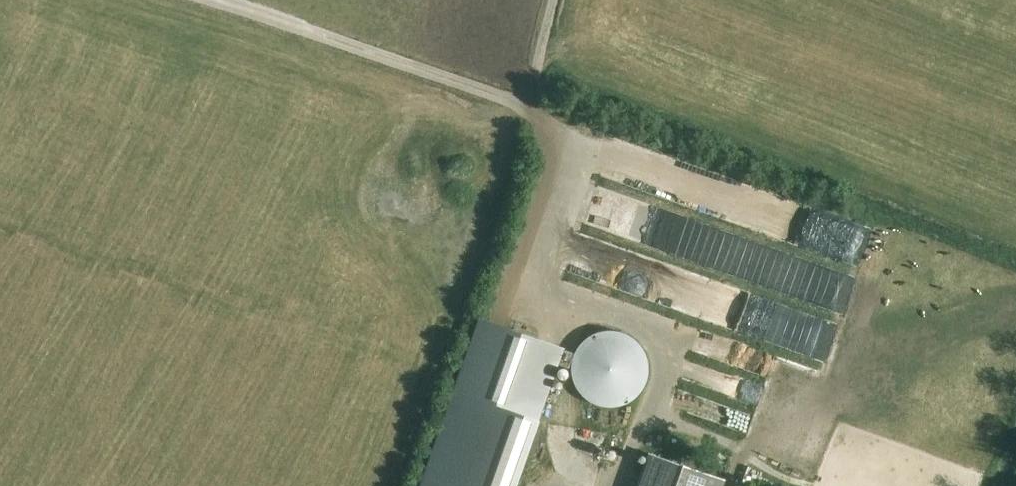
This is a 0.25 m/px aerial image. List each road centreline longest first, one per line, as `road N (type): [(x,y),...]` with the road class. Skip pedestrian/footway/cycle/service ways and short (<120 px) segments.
road 1 (track): [(527,103),(203,0)]
road 2 (track): [(544,0),(527,103),(565,152)]

